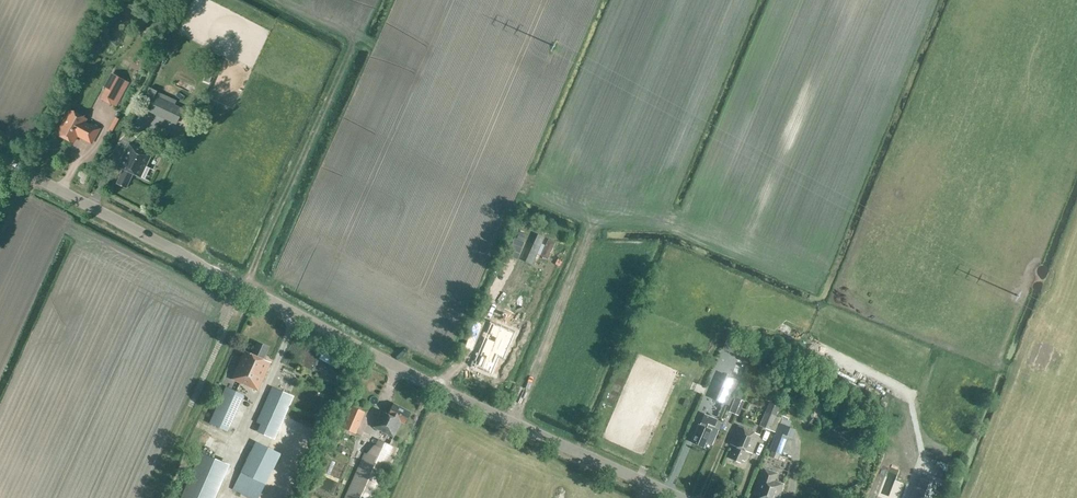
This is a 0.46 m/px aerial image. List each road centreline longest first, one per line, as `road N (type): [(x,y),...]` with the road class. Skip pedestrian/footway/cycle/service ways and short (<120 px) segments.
road 1 (unclassified): [(677,497),(390,370),(0,167)]

